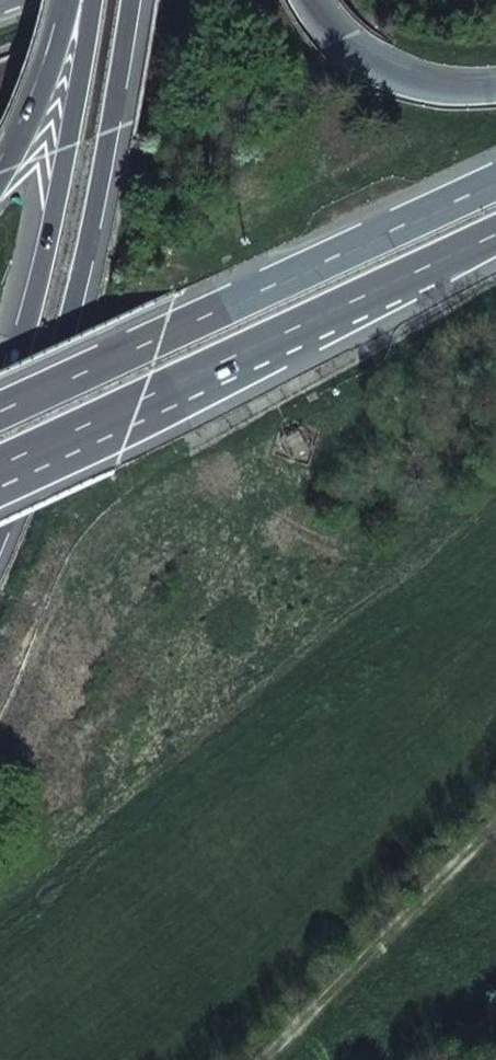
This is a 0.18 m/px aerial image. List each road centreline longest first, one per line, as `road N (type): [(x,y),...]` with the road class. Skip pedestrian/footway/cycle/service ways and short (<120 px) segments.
road 1 (trunk): [(0,530),(68,335),(136,0)]
road 2 (trunk): [(0,464),(495,233)]
road 3 (trunk): [(495,180),(0,409)]
road 4 (trunk): [(90,0),(37,306),(0,425)]
road 5 (track): [(495,803),(264,1059)]
road 6 (trunk): [(495,90),(449,91),(366,63),(308,0)]
road 7 (trunk): [(66,0),(50,68),(0,176)]

